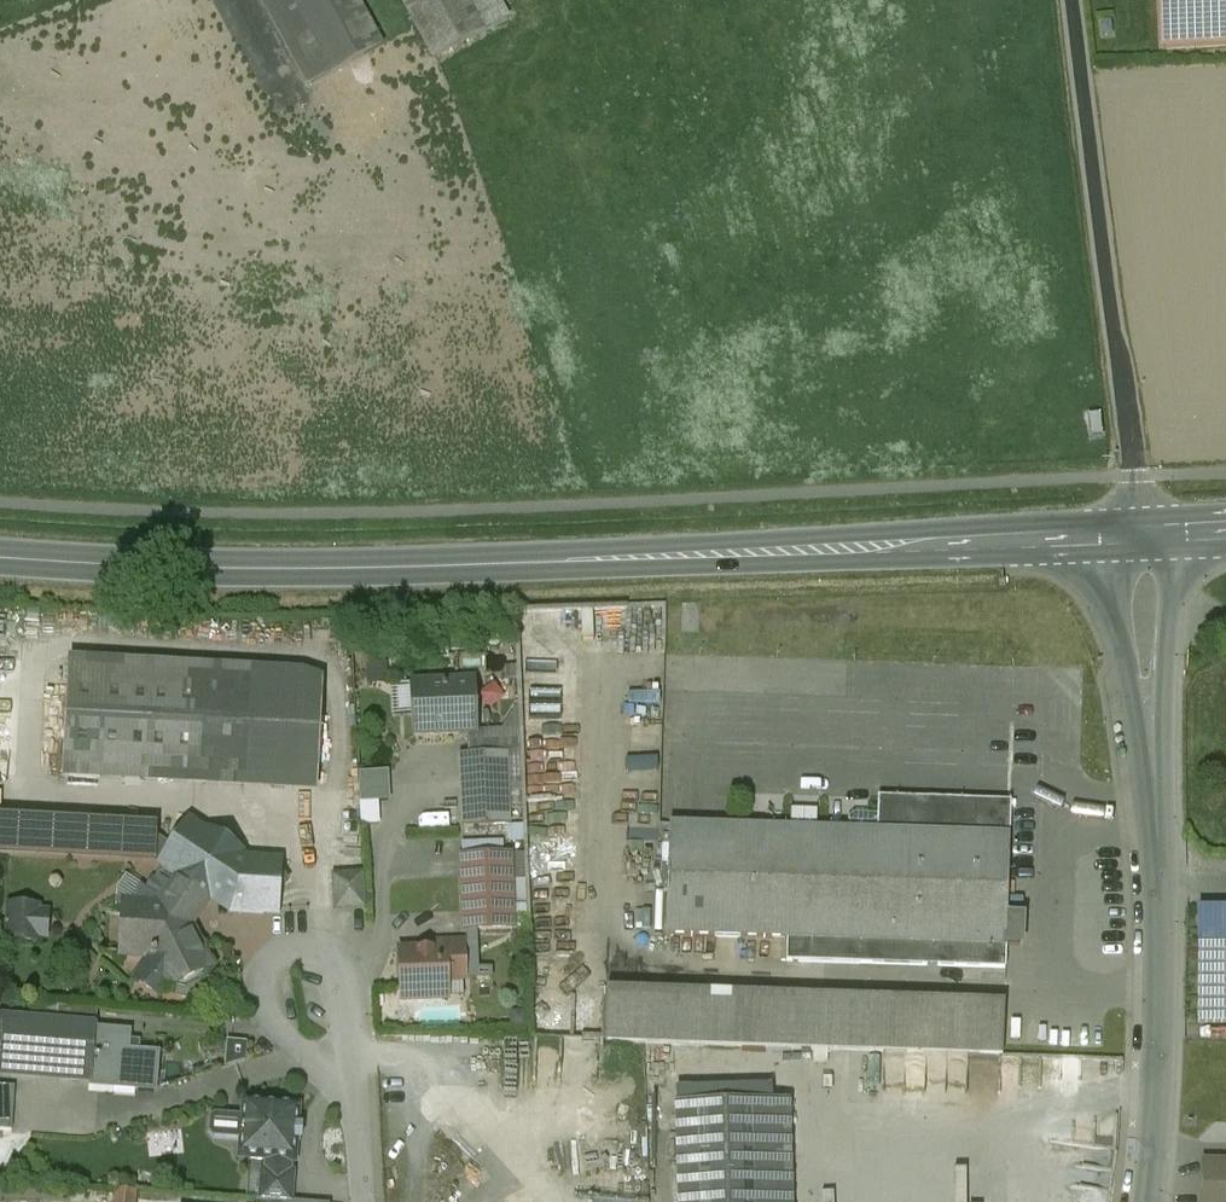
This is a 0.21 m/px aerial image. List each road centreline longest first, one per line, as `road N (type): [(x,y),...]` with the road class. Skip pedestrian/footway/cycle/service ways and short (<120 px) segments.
road 1 (secondary): [(0,558),(322,570),(1146,538)]
road 2 (unclassified): [(1146,538),(1165,1010),(1153,1201)]
road 3 (unclassified): [(1072,0),(1146,538)]
road 4 (residential): [(350,958),(367,1201)]

